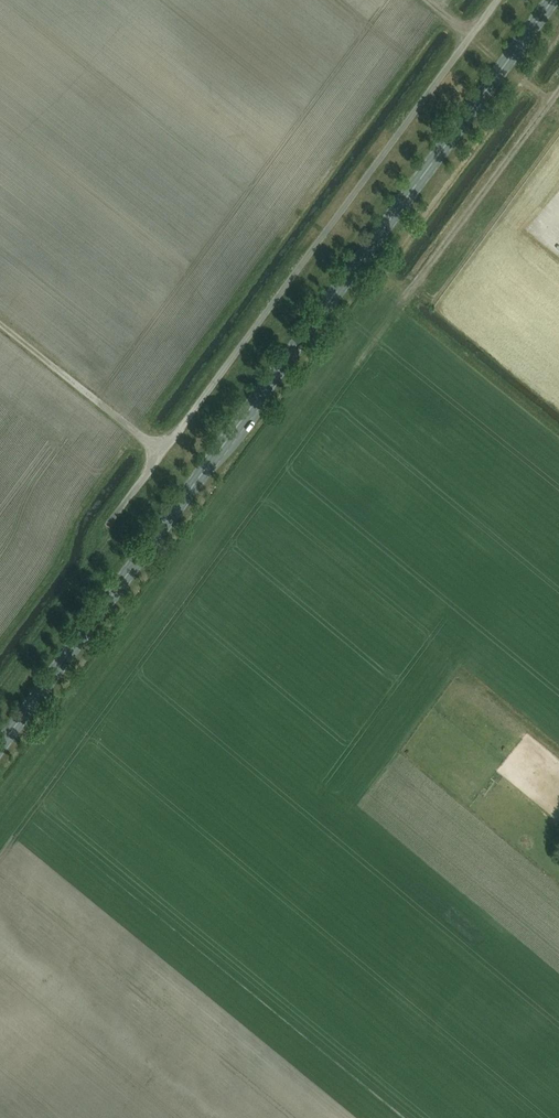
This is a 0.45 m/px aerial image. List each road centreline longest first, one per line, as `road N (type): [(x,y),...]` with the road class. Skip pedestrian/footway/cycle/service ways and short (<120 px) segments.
road 1 (primary): [(0,749),(553,0)]
road 2 (unclassified): [(121,509),(498,0)]

